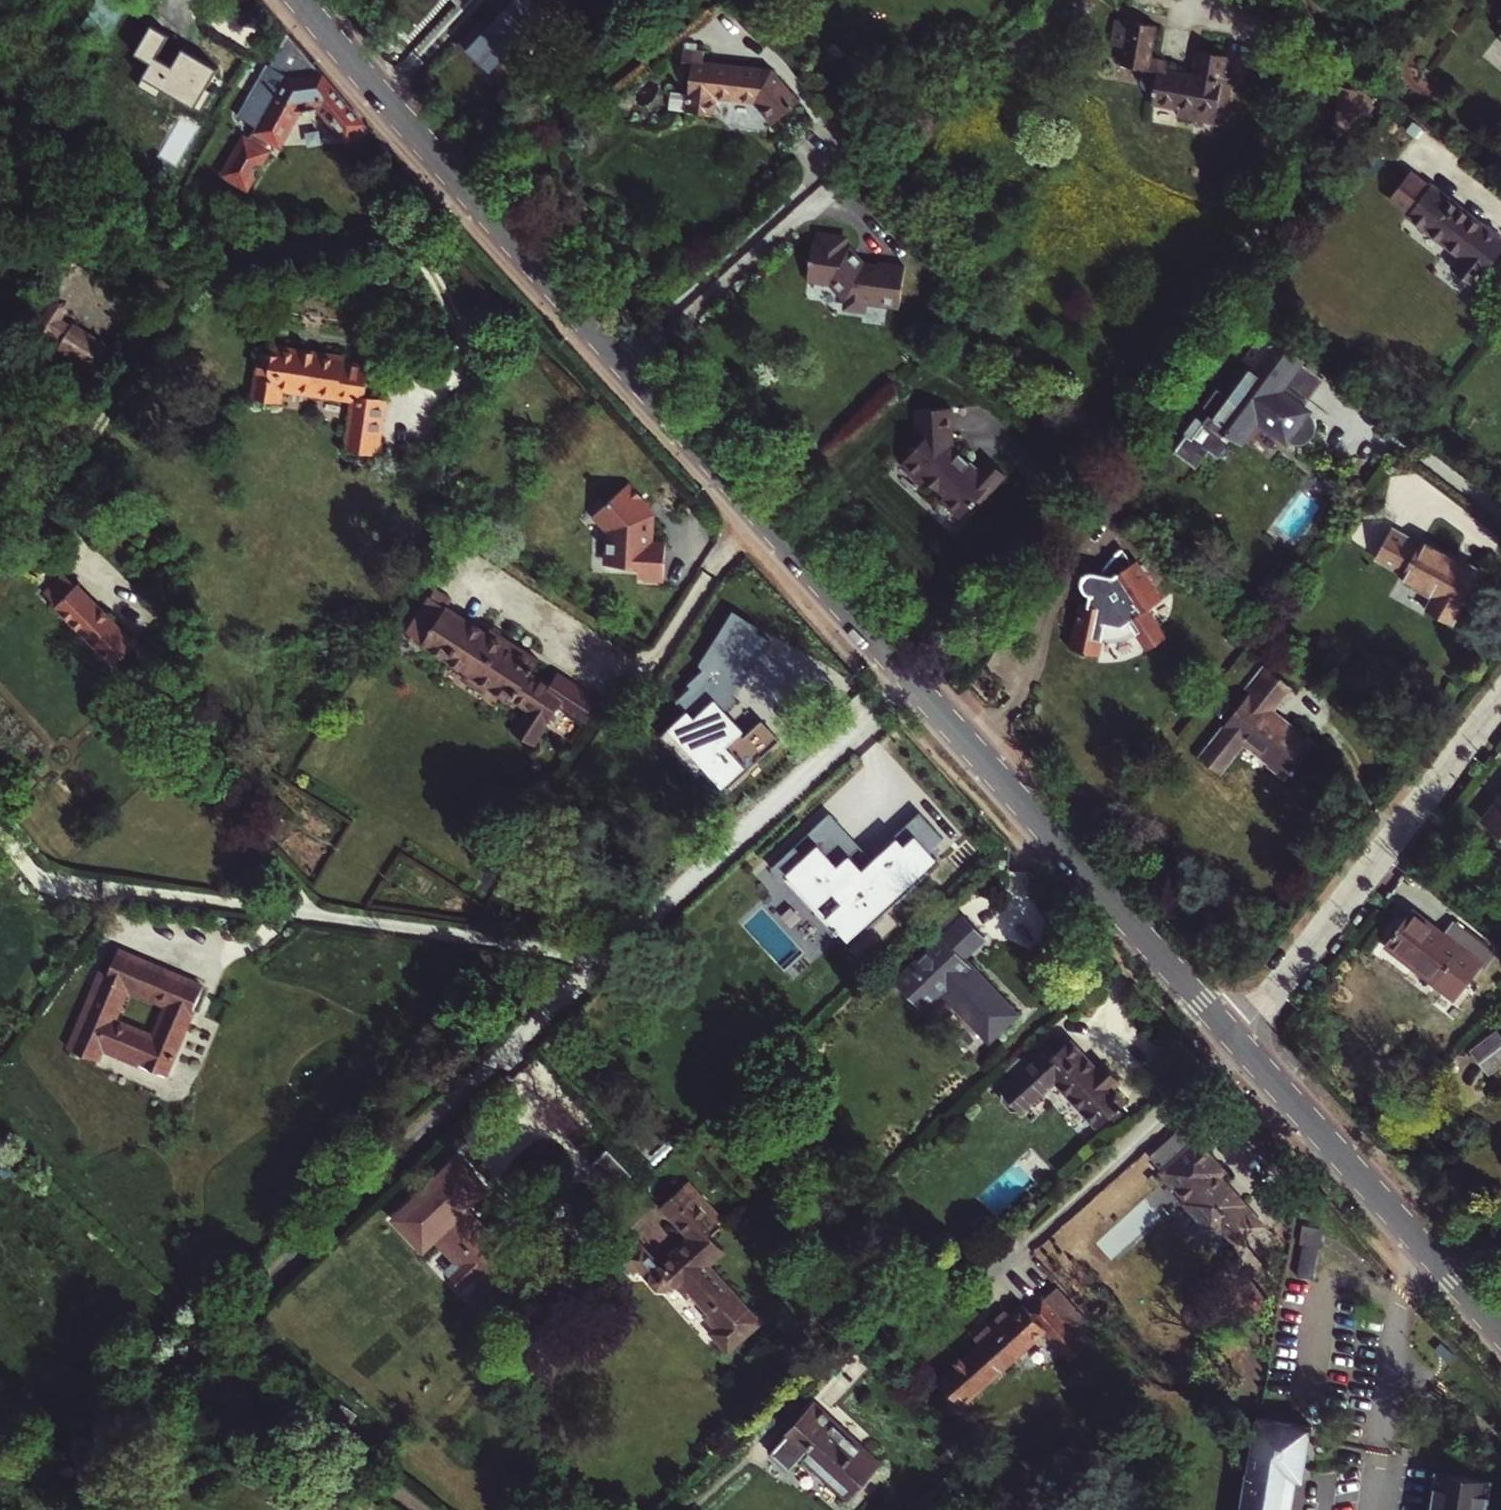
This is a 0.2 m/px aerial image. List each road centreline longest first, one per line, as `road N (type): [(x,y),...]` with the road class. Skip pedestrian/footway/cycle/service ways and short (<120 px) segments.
road 1 (residential): [(909,680),(195,1349),(420,1509)]
road 2 (primary): [(301,0),(909,680)]
road 3 (primary): [(909,680),(1234,1038)]
road 4 (residential): [(1234,1038),(1500,694)]
road 5 (primary): [(1234,1038),(1500,1331)]

